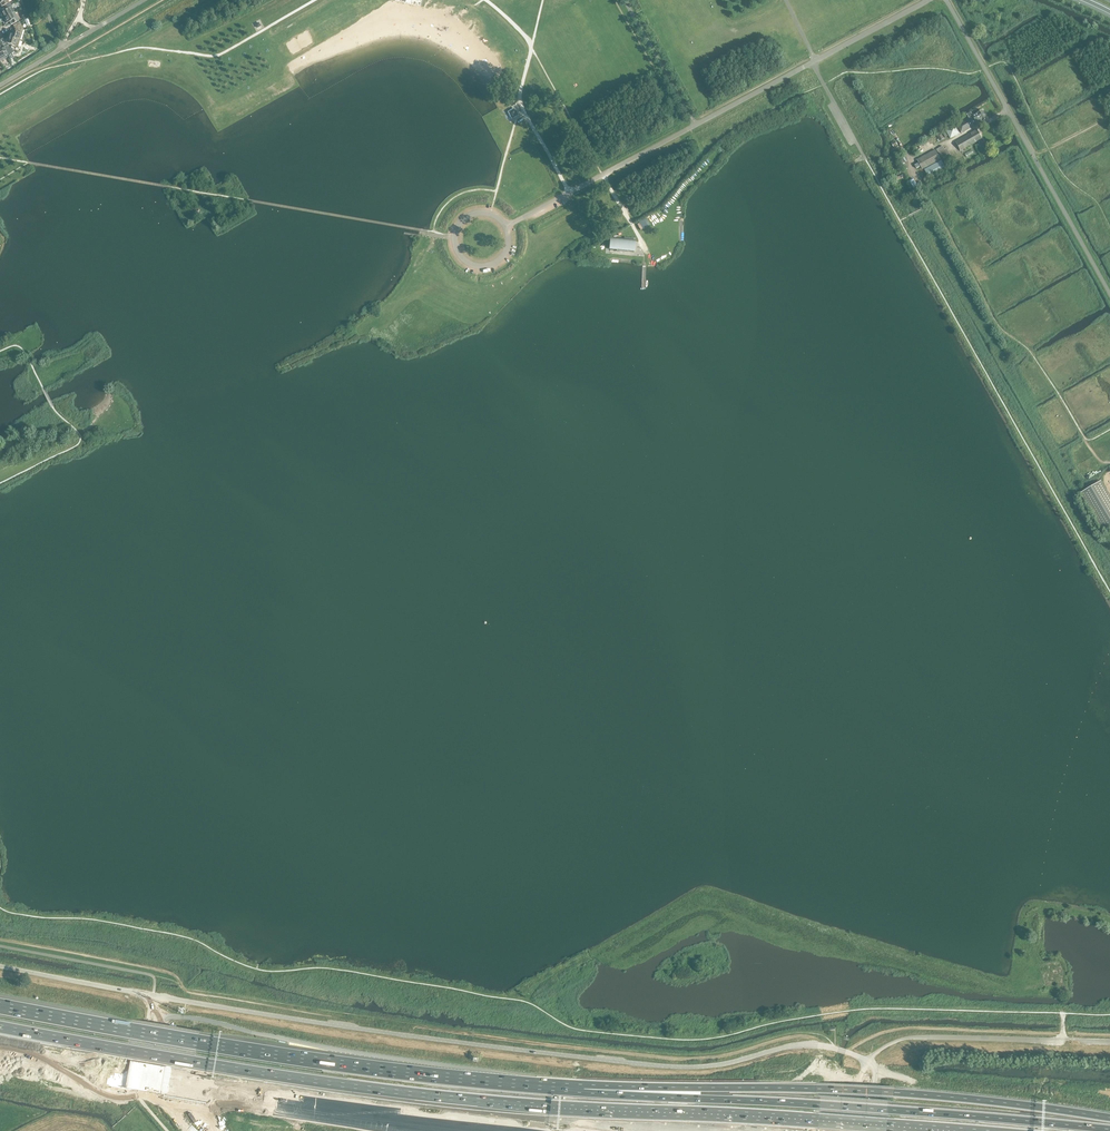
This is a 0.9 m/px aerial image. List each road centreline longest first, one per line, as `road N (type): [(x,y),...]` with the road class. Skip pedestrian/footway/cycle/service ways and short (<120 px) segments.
road 1 (unclassified): [(0,966),(261,1013),(660,1066),(717,1065),(813,1044),(868,1061)]
road 2 (motorway): [(0,1027),(329,1082),(778,1130)]
road 3 (motorway): [(579,1095),(277,1055),(0,1005)]
road 4 (motorway): [(0,1046),(557,1130)]
road 5 (motorway): [(1109,1120),(579,1095)]
road 6 (unclassified): [(570,194),(928,0)]
road 7 (motorway): [(970,1130),(579,1095)]
road 8 (unclassified): [(1109,295),(946,0)]
road 9 (unclassified): [(868,1061),(912,1037),(1072,1040)]

